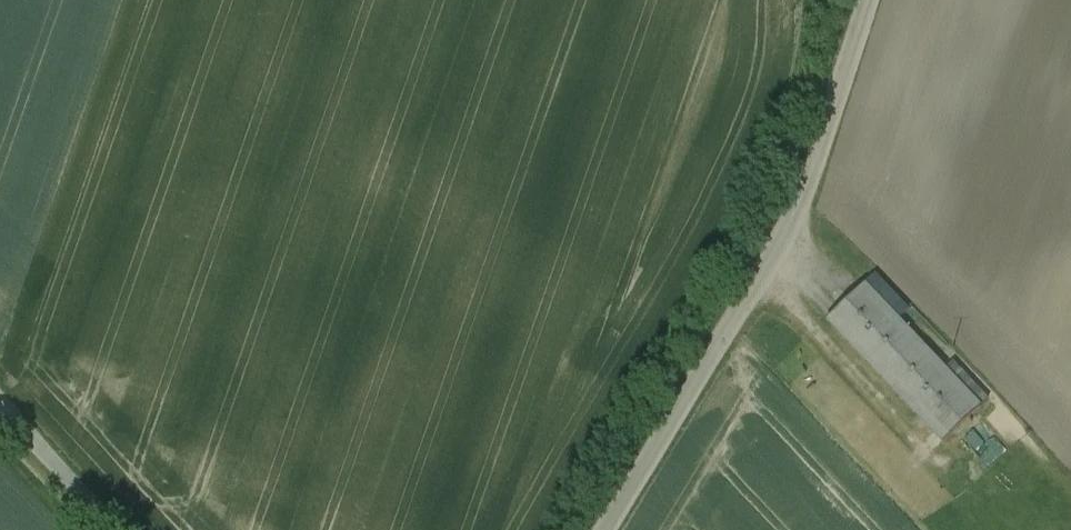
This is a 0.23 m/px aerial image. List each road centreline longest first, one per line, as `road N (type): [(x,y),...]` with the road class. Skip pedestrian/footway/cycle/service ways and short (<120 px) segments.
road 1 (unclassified): [(871,0),(784,235),(606,529)]
road 2 (unclassified): [(0,393),(130,529)]

